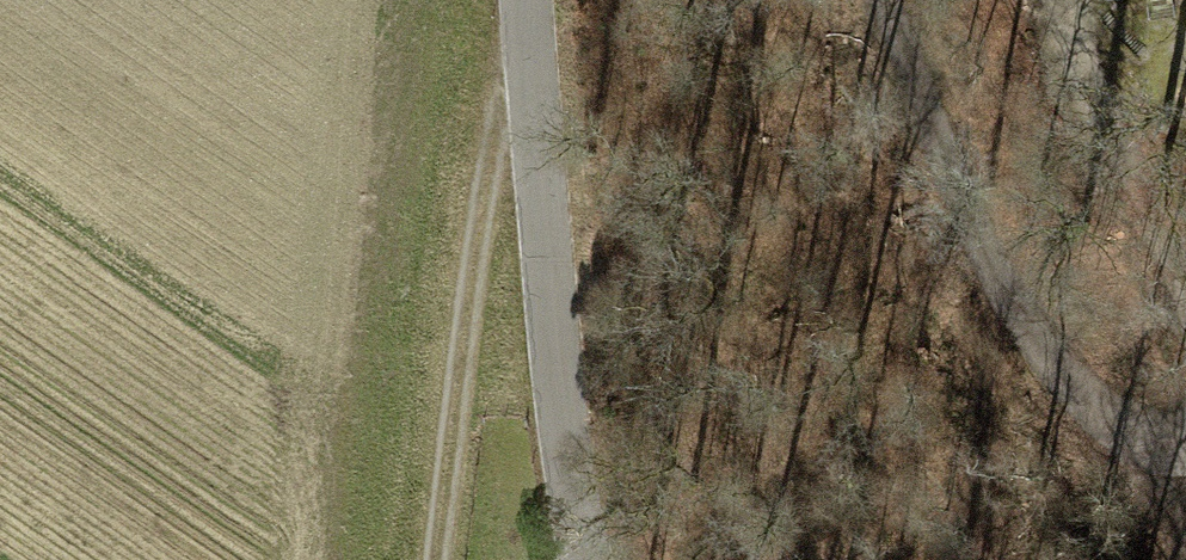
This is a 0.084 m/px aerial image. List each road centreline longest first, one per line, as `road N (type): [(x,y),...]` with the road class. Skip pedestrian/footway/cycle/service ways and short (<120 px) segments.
road 1 (residential): [(512,0),(569,495),(586,559)]
road 2 (track): [(431,559),(500,0)]
road 3 (track): [(1162,450),(1105,429),(982,268),(877,0)]
road 4 (track): [(1049,0),(1185,284)]

